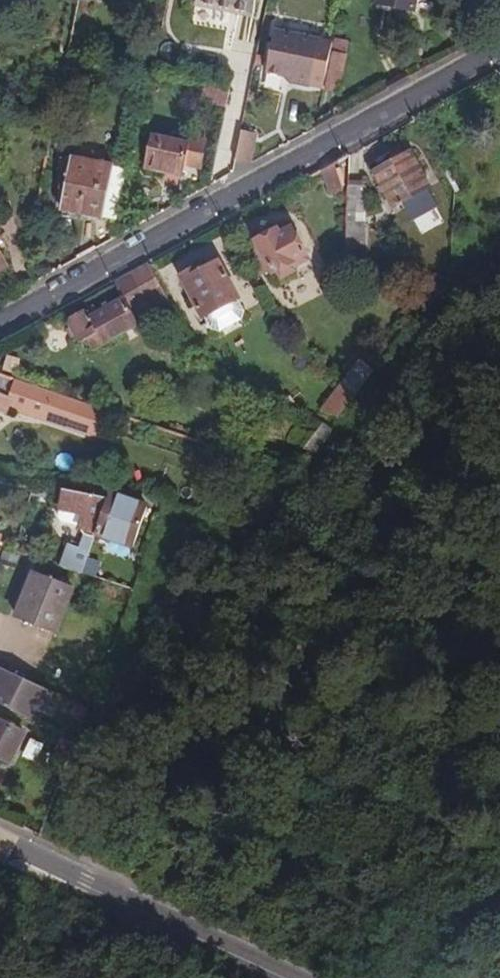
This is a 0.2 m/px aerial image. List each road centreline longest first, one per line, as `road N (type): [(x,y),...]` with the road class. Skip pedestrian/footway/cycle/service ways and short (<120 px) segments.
road 1 (residential): [(499,44),(0,321)]
road 2 (tertiary): [(0,842),(285,977)]

